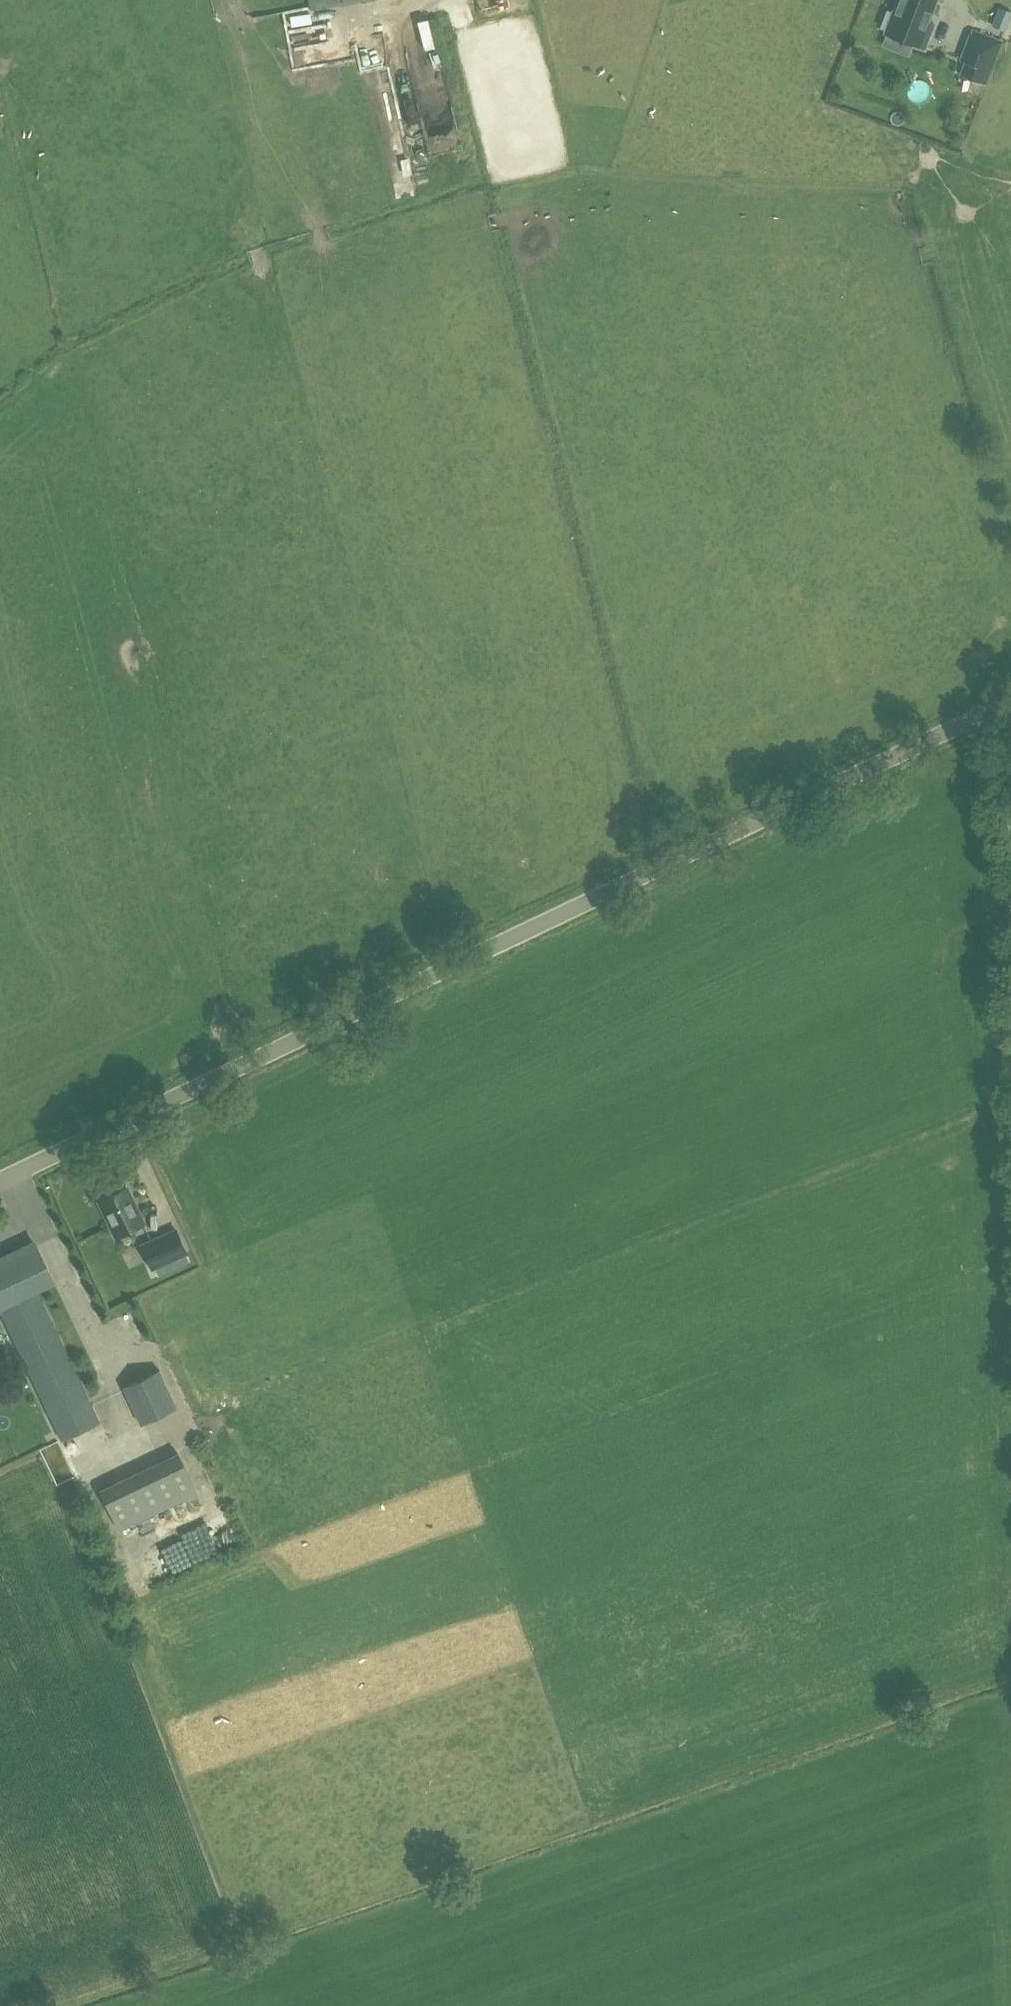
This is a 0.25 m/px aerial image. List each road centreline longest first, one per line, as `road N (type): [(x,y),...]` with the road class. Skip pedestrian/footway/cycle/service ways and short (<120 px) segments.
road 1 (unclassified): [(0,1181),(1010,701)]

